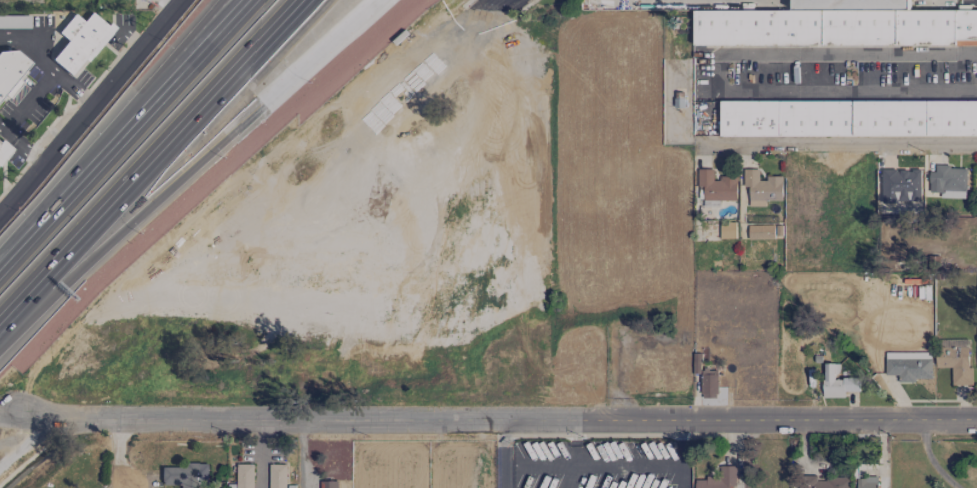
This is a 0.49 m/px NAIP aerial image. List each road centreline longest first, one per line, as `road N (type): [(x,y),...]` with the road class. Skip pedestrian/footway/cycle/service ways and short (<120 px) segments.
road 1 (residential): [(17,412),(69,421),(976,422)]
road 2 (motorway): [(0,335),(371,0)]
road 3 (motorway): [(0,318),(302,0)]
road 4 (motorway): [(243,0),(0,260)]
road 5 (residential): [(976,143),(700,147)]
road 6 (residential): [(0,208),(178,0)]

